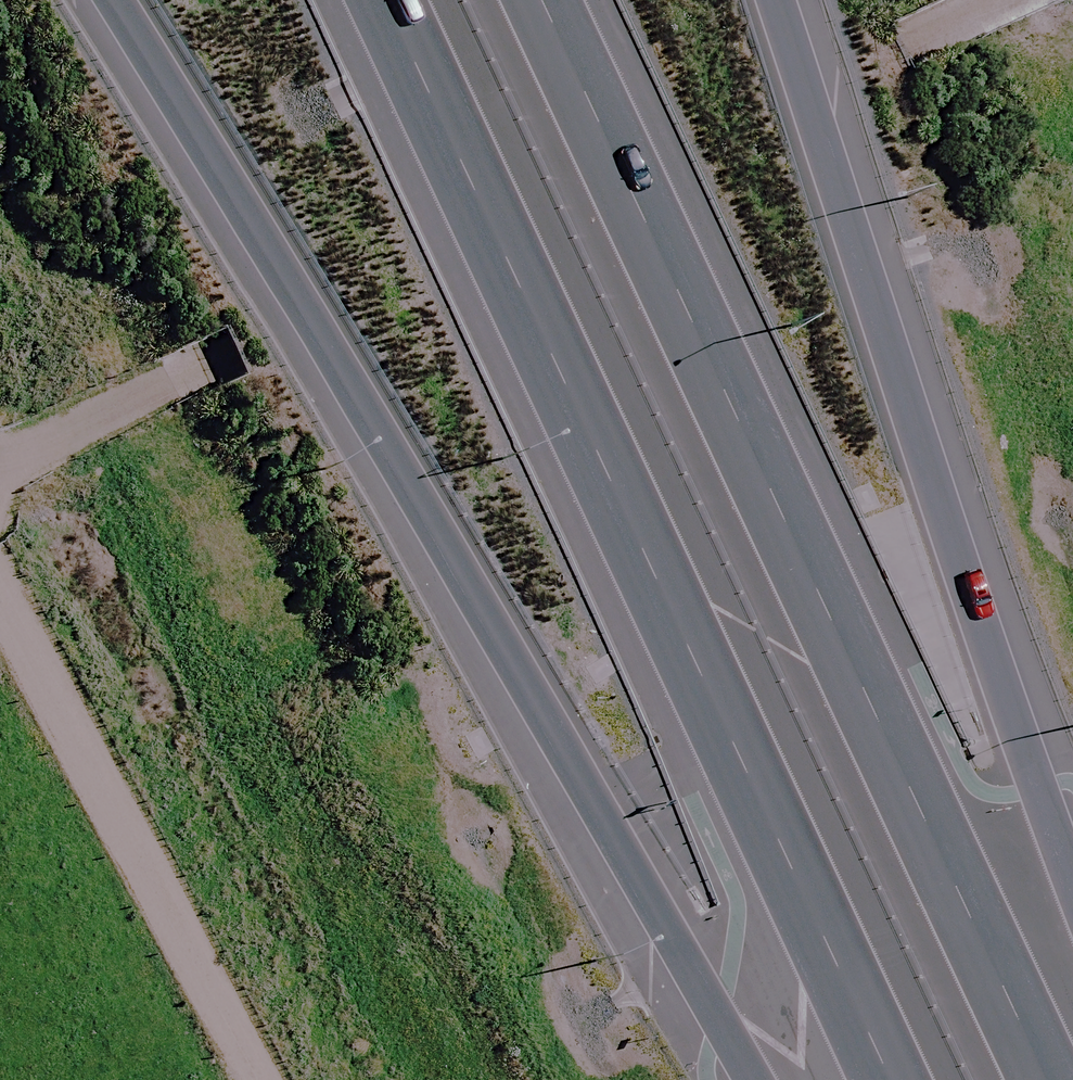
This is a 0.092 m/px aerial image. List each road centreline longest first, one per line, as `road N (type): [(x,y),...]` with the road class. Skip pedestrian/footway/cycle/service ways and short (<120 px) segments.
road 1 (motorway): [(754,1079),(105,0)]
road 2 (motorway): [(889,1079),(384,0)]
road 3 (motorway): [(546,0),(1050,1079)]
road 4 (track): [(0,469),(230,353),(1012,0)]
road 5 (motorway): [(776,0),(1072,872)]
road 6 (track): [(0,572),(270,1079)]

